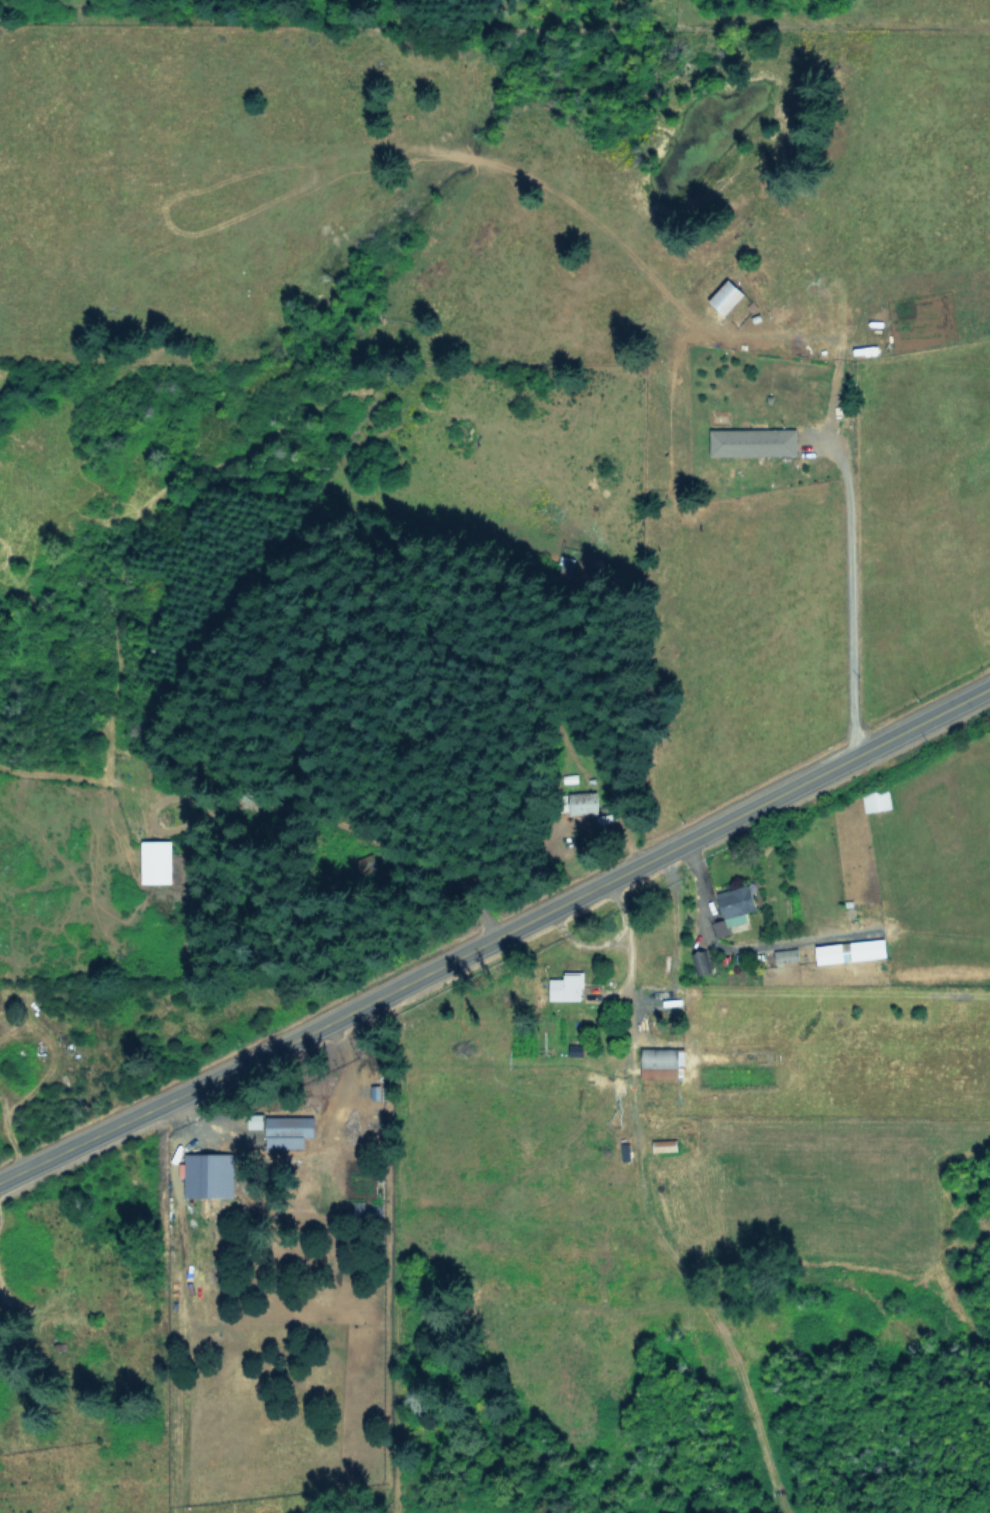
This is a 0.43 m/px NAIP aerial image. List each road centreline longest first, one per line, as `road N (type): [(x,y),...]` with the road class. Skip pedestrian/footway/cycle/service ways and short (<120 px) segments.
road 1 (tertiary): [(989,686),(0,1174)]

